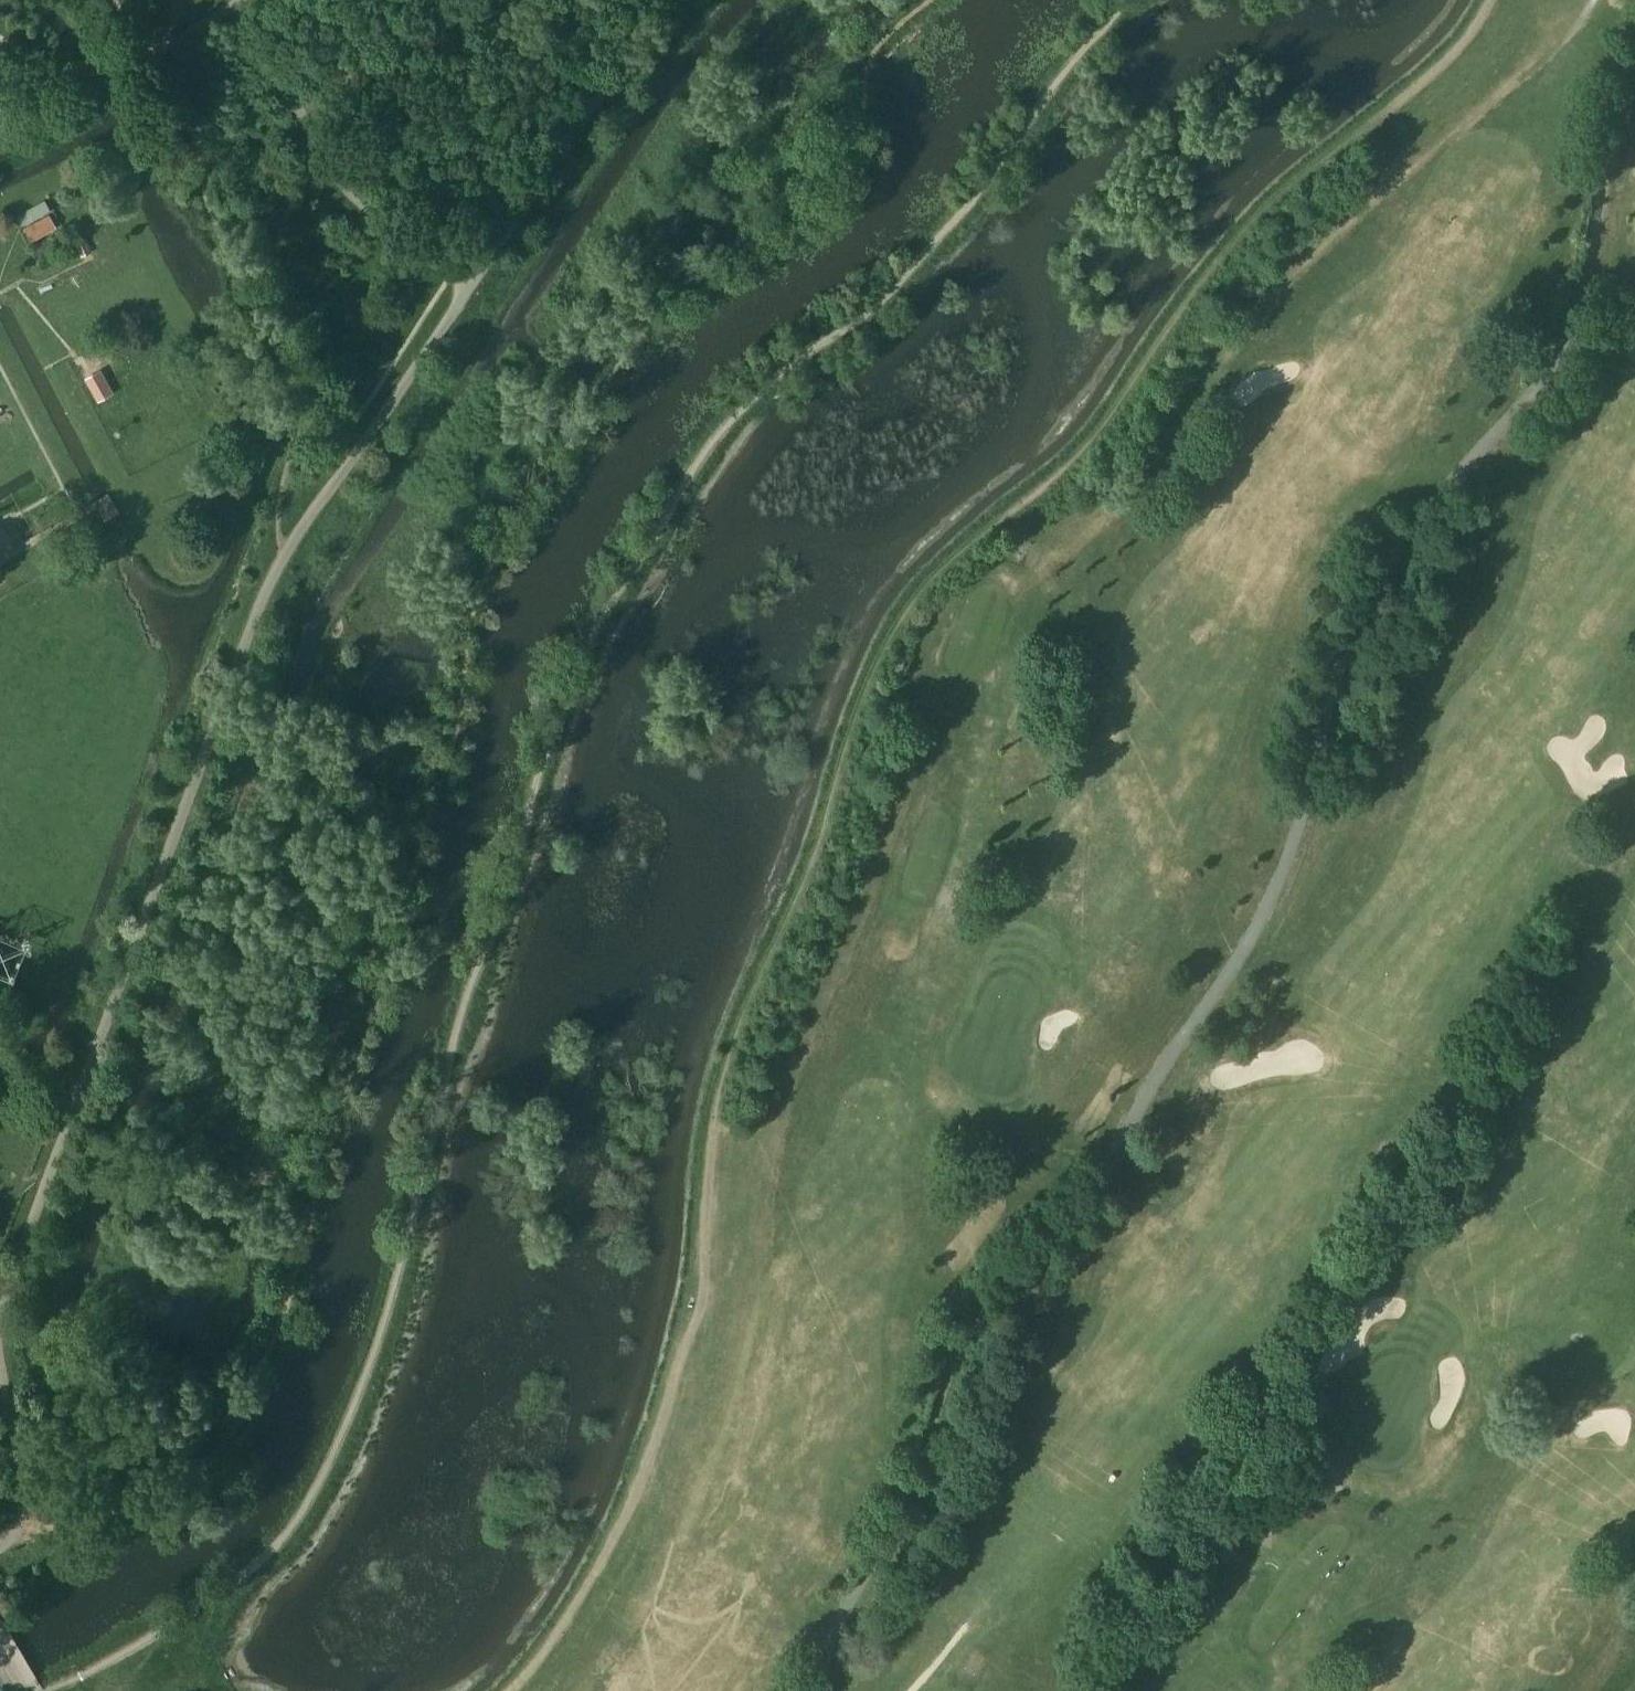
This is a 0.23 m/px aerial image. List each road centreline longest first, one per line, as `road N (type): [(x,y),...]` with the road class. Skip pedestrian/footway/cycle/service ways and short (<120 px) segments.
road 1 (track): [(507,1690),(561,1627),(649,1469),(704,1305),(713,1159),(749,1006),(841,800),(880,667),(943,564),(1047,489),(1319,163),(1406,91),(1493,0)]

